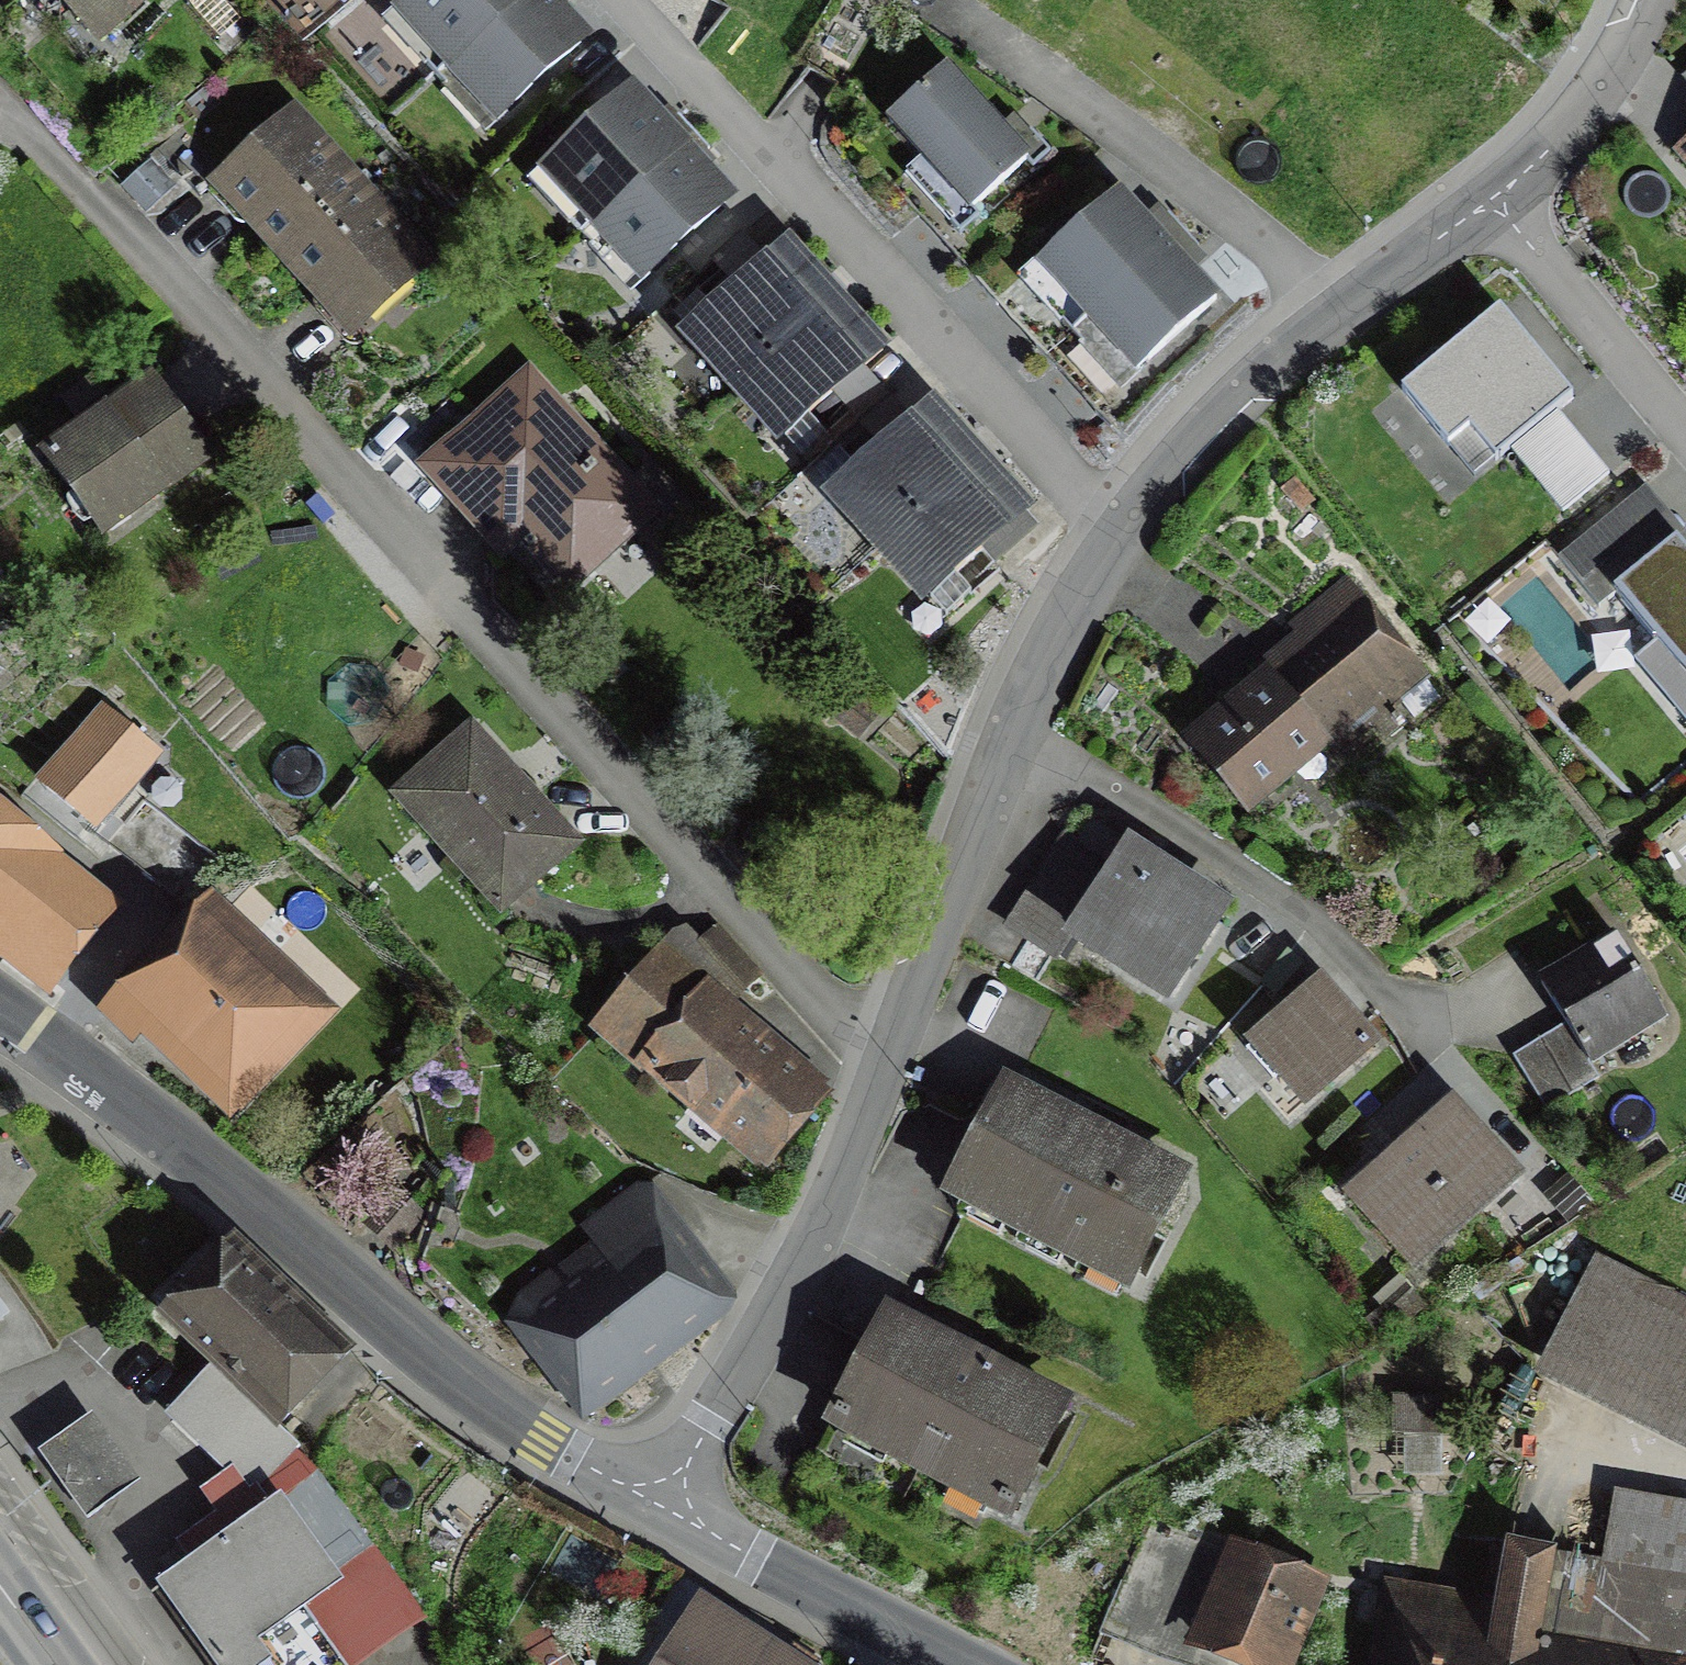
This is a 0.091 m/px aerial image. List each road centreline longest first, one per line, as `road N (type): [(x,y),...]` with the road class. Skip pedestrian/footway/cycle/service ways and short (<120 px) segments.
road 1 (residential): [(885,1066),(756,958),(0,105)]
road 2 (residential): [(0,1008),(312,1257),(432,1364),(652,1507)]
road 3 (residential): [(1122,533),(804,212),(616,0)]
road 4 (residential): [(885,1066),(1005,748),(1122,533)]
road 5 (residential): [(1122,533),(1210,419),(1328,314),(1492,194)]
road 6 (residential): [(652,1507),(769,1313),(885,1066)]
road 7 (residential): [(652,1507),(943,1664)]
road 8 (residential): [(1685,429),(1492,194)]
road 9 (residential): [(1492,194),(1553,144),(1610,71),(1645,0)]

